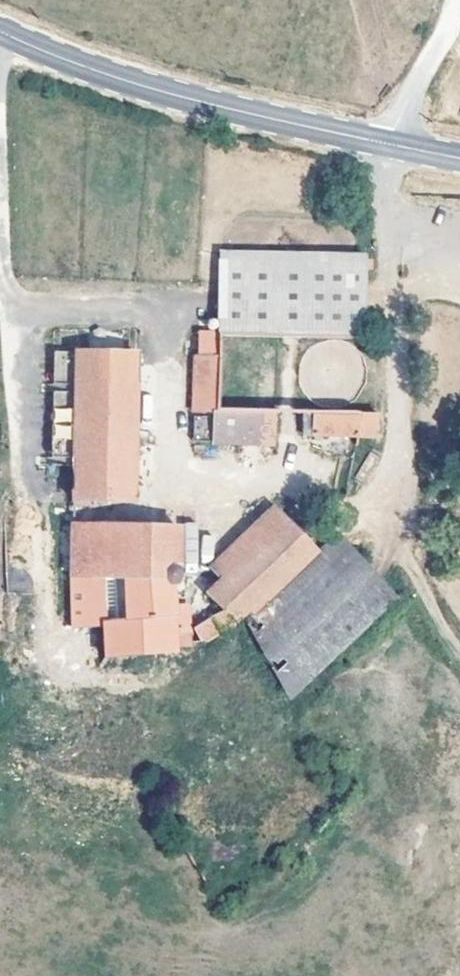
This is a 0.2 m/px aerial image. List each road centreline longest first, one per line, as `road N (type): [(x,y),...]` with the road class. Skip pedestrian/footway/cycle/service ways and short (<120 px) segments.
road 1 (track): [(459,652),(401,558),(382,150),(459,14)]
road 2 (secondary): [(459,164),(216,112),(0,37)]

